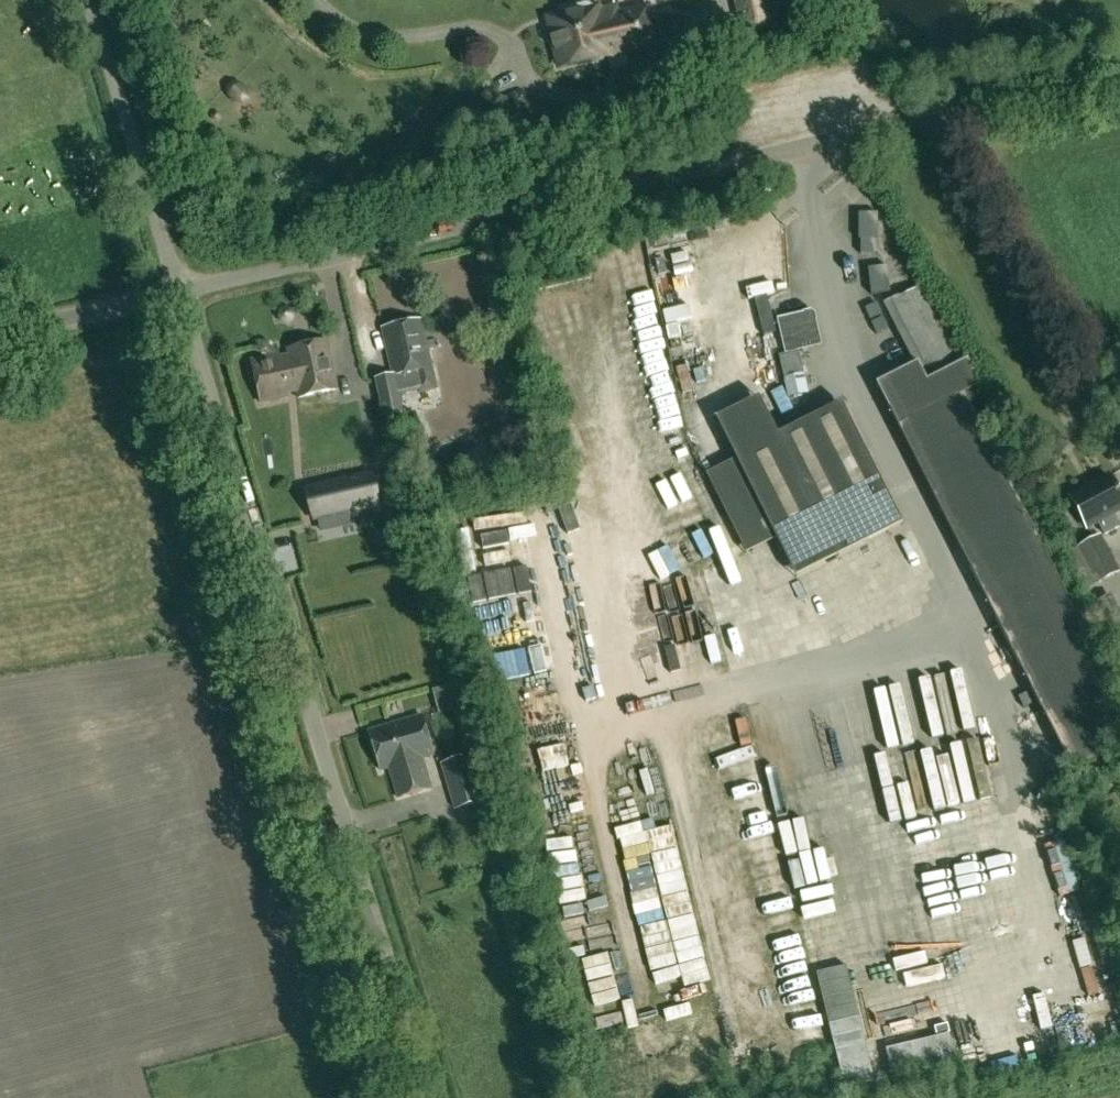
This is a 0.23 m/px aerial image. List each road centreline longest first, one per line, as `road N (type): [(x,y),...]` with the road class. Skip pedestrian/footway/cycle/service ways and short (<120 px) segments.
road 1 (unclassified): [(179,290),(1119,83)]
road 2 (unclassified): [(429,1097),(179,290)]
road 3 (unclassified): [(179,290),(85,0)]
road 4 (unclassified): [(179,290),(0,333)]

